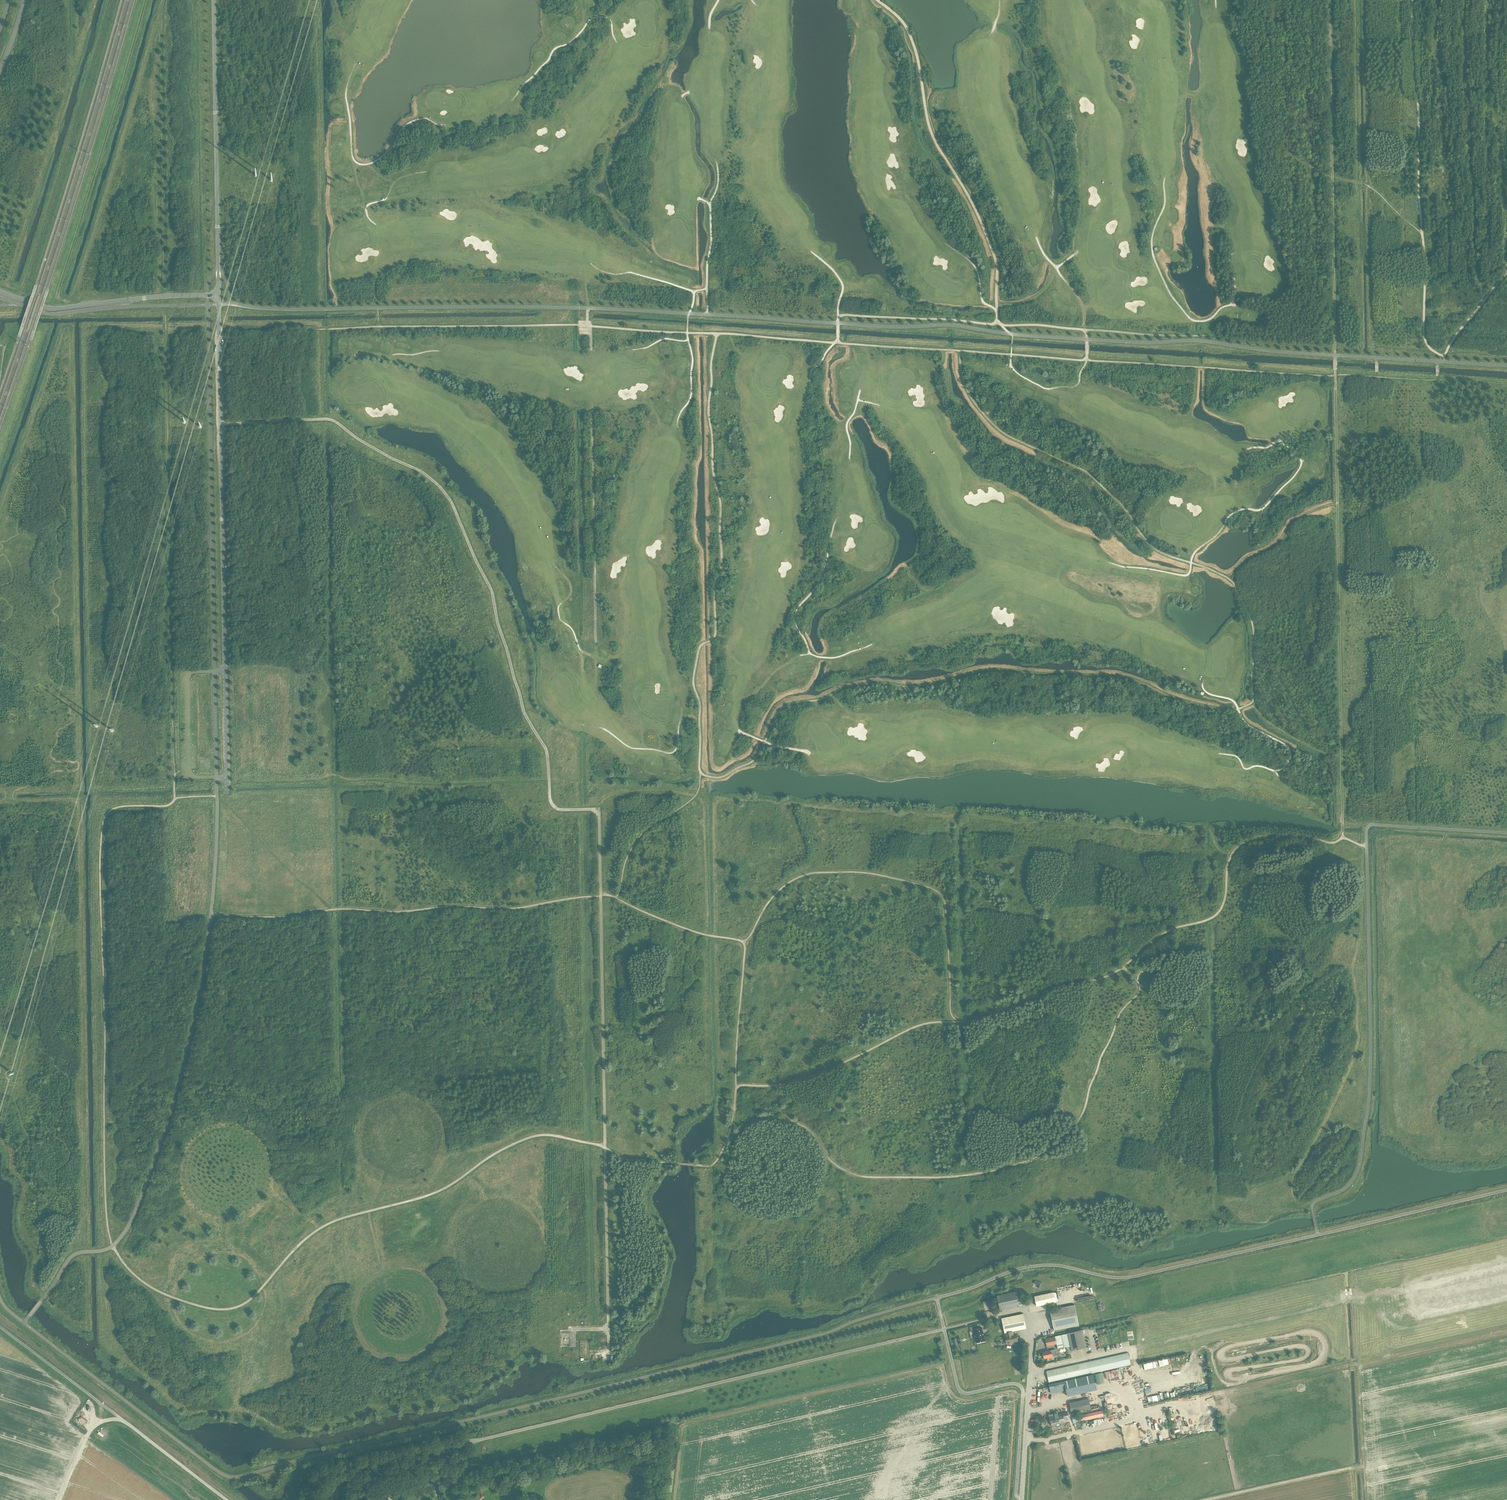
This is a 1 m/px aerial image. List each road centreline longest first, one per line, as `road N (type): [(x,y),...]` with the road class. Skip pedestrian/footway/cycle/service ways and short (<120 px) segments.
road 1 (track): [(593,1353),(609,1352),(599,811),(562,811),(550,801),(546,751),(524,714),(492,591),(444,490),(332,420),(221,424)]
road 2 (unclassified): [(218,294),(227,793)]
road 3 (track): [(1393,349),(1371,337),(1365,0)]
road 4 (track): [(1335,355),(1329,0)]
road 5 (unclassified): [(214,0),(218,294)]
road 6 (track): [(227,1499),(0,1326)]
road 7 (track): [(1342,757),(1337,503)]
road 8 (unclassified): [(218,294),(55,309),(0,292)]
road 9 (unclassified): [(1021,1499),(1029,1309)]
road 10 (track): [(474,1441),(325,1473),(309,1499)]
road 11 (track): [(1207,1499),(1359,1468)]
road 12 (track): [(1473,143),(1491,189),(1496,259),(1506,280)]
road 13 (track): [(1337,503),(1335,376)]

